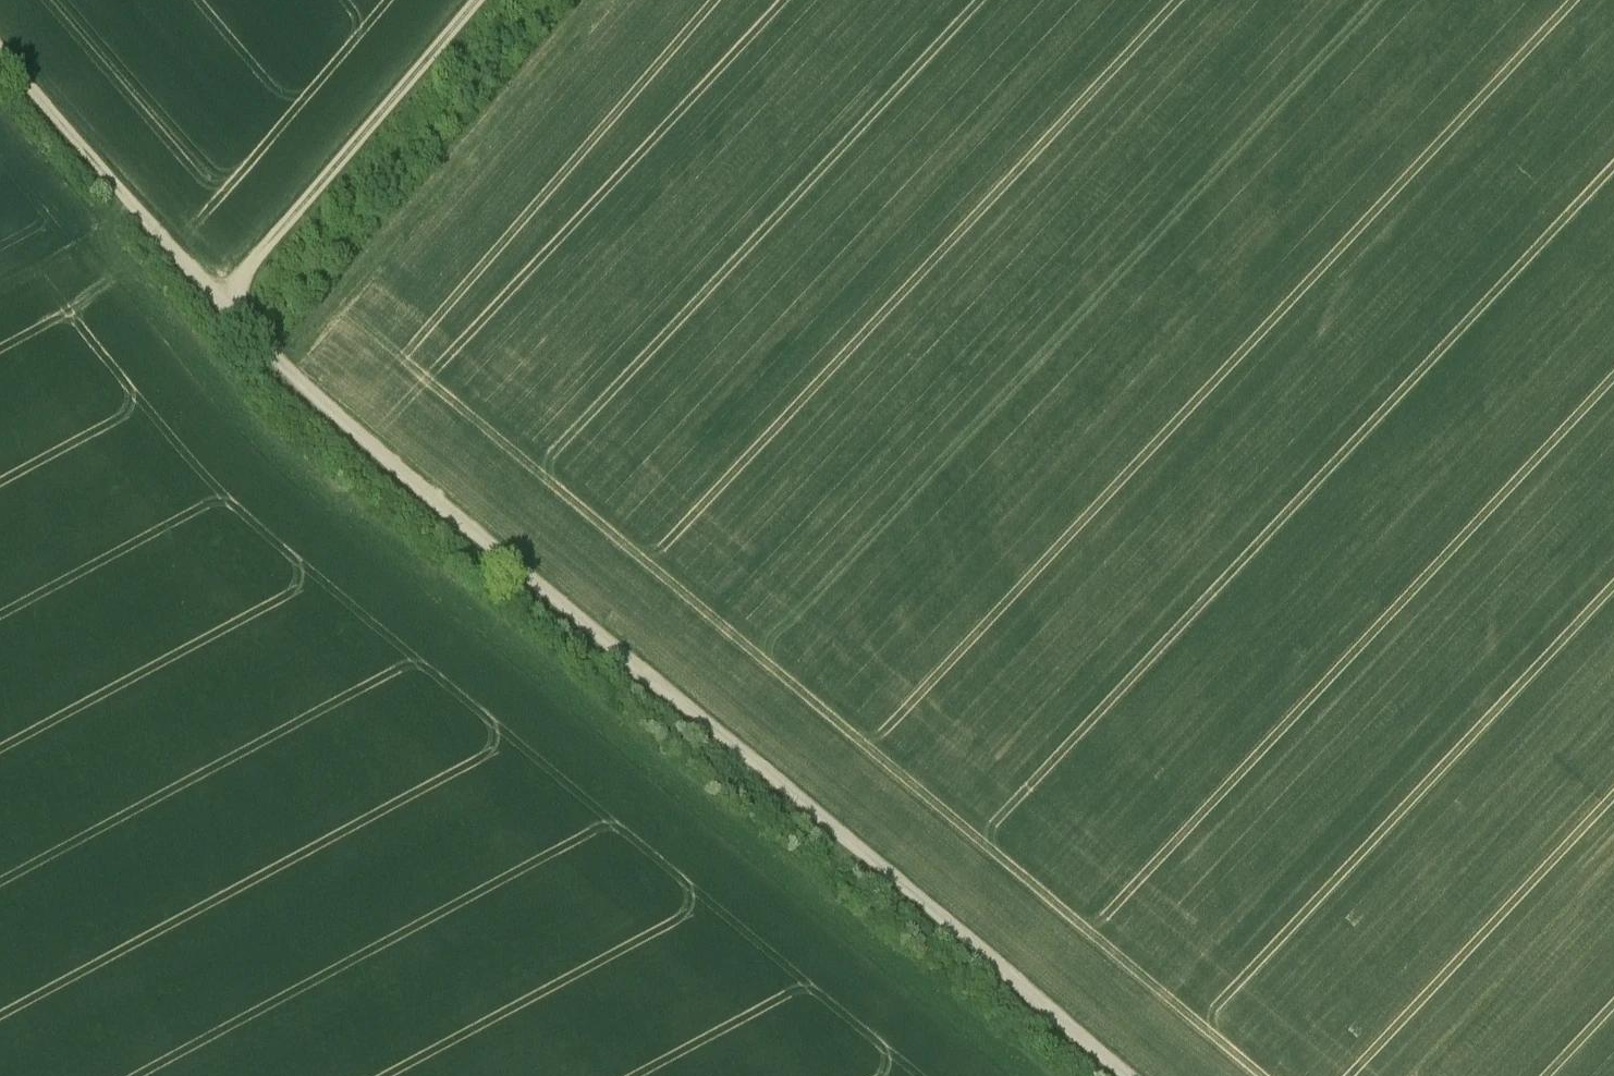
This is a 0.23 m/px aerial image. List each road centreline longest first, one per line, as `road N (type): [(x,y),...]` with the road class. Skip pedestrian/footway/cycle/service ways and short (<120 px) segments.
road 1 (track): [(222,301),(342,423),(1130,1075)]
road 2 (track): [(481,0),(222,301)]
road 3 (track): [(222,301),(0,50)]

